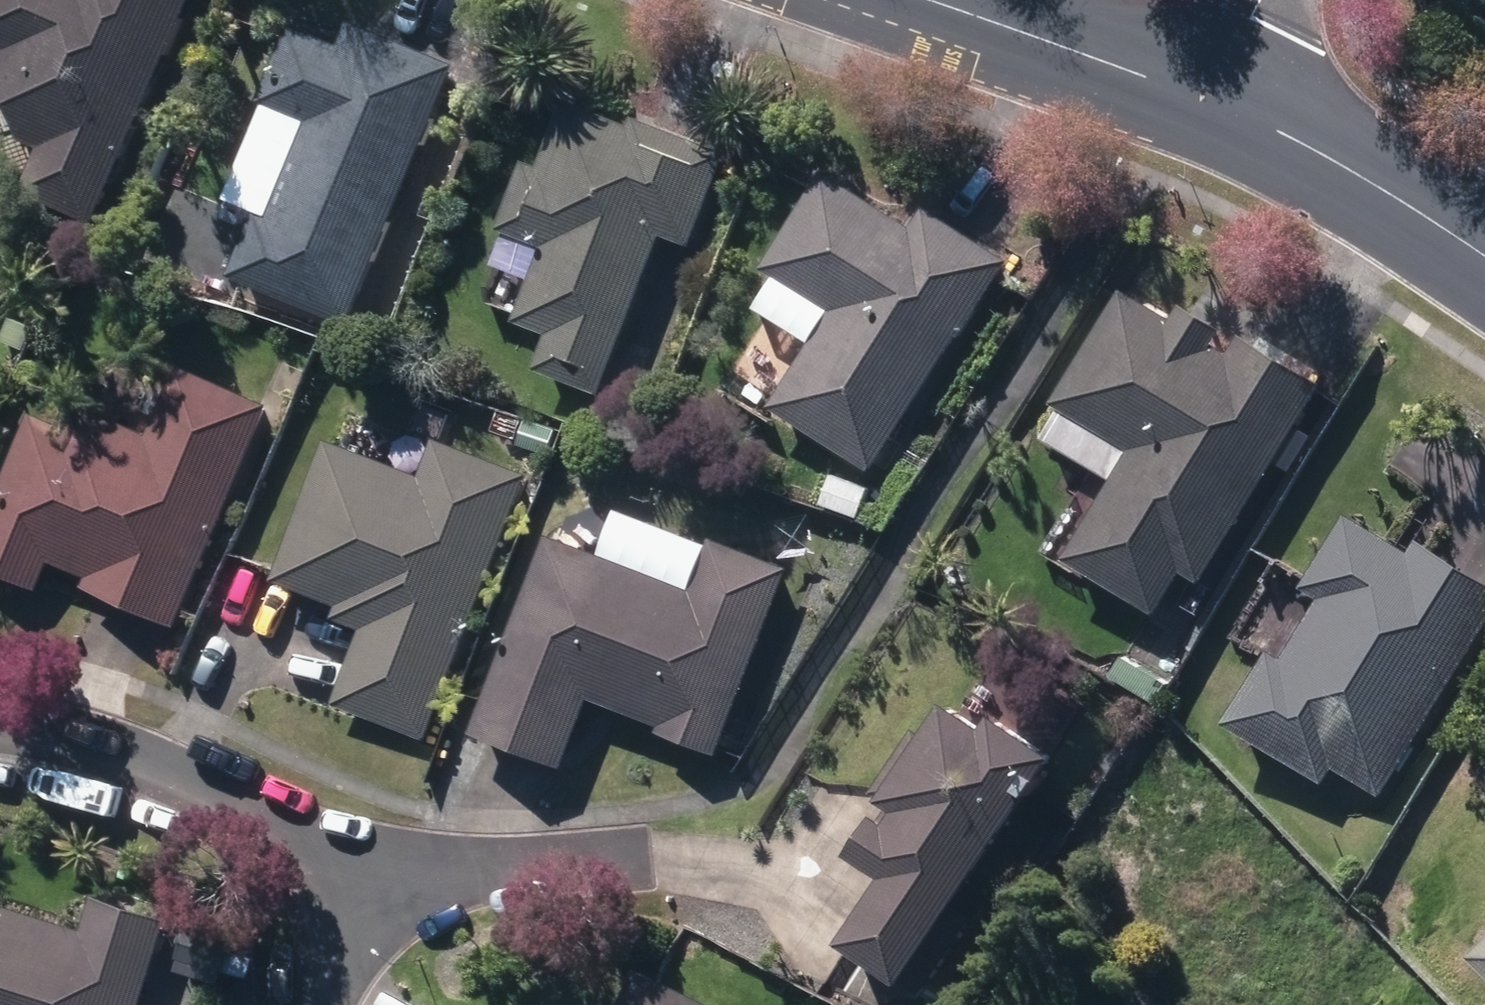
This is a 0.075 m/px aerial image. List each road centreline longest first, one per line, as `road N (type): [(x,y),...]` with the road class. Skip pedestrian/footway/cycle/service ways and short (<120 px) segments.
road 1 (residential): [(0,725),(59,736),(167,777),(363,878)]
road 2 (residential): [(1196,93),(1410,207),(1484,257)]
road 3 (residential): [(922,0),(1196,93)]
road 4 (residential): [(363,878),(414,883),(624,857)]
road 5 (residential): [(363,878),(320,1004)]

